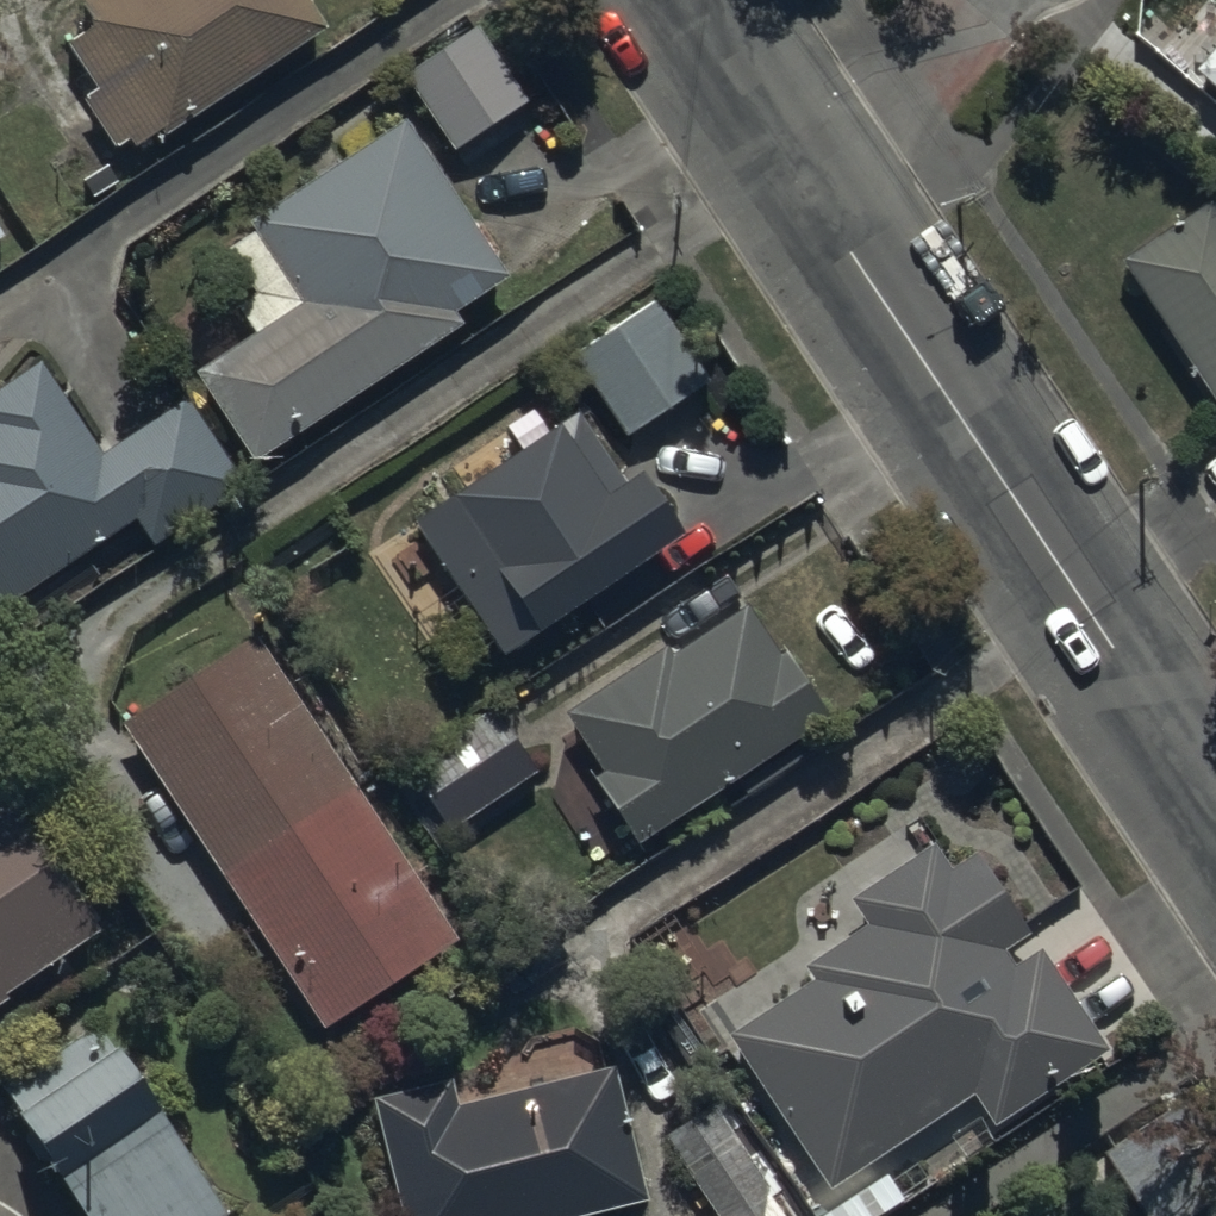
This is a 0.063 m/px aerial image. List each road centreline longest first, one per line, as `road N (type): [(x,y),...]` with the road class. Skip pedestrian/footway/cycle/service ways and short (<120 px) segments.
road 1 (residential): [(1215,801),(818,182)]
road 2 (residential): [(974,0),(818,182)]
road 3 (residential): [(818,182),(695,0)]

